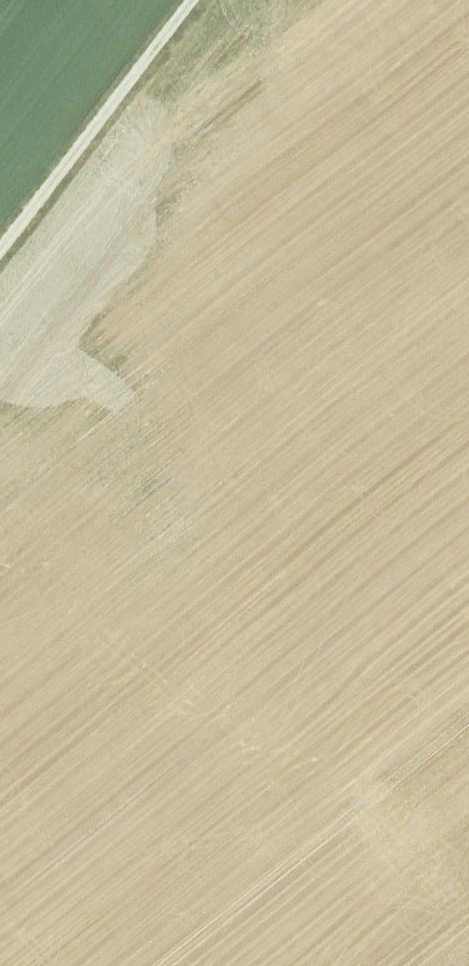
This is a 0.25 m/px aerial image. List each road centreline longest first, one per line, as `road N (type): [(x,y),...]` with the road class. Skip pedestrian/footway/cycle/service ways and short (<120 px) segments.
road 1 (track): [(0,246),(189,0)]

